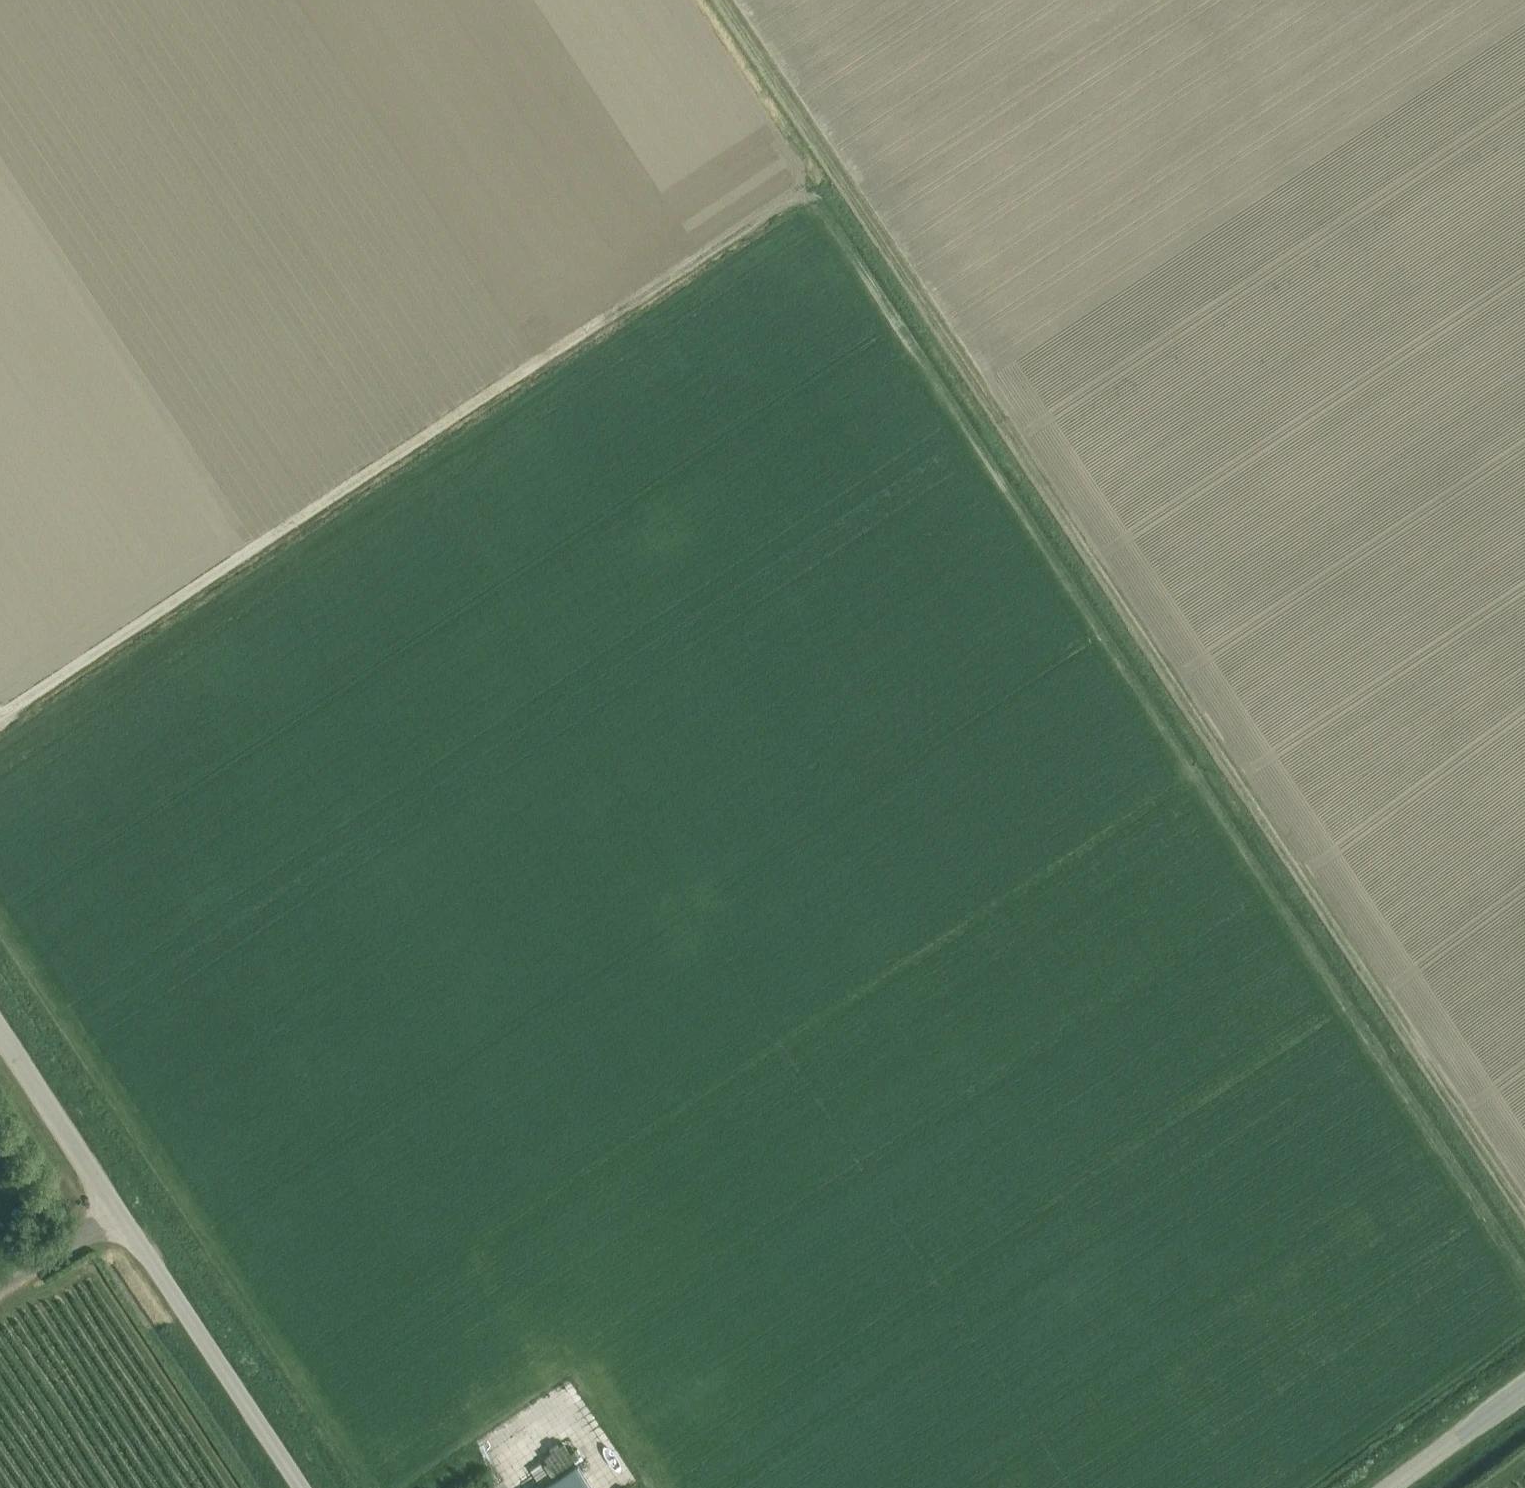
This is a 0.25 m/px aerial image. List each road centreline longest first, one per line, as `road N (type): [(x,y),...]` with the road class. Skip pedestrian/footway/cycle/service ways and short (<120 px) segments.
road 1 (unclassified): [(0,1031),(305,1487)]
road 2 (unclassified): [(1400,1487),(1524,1397)]

